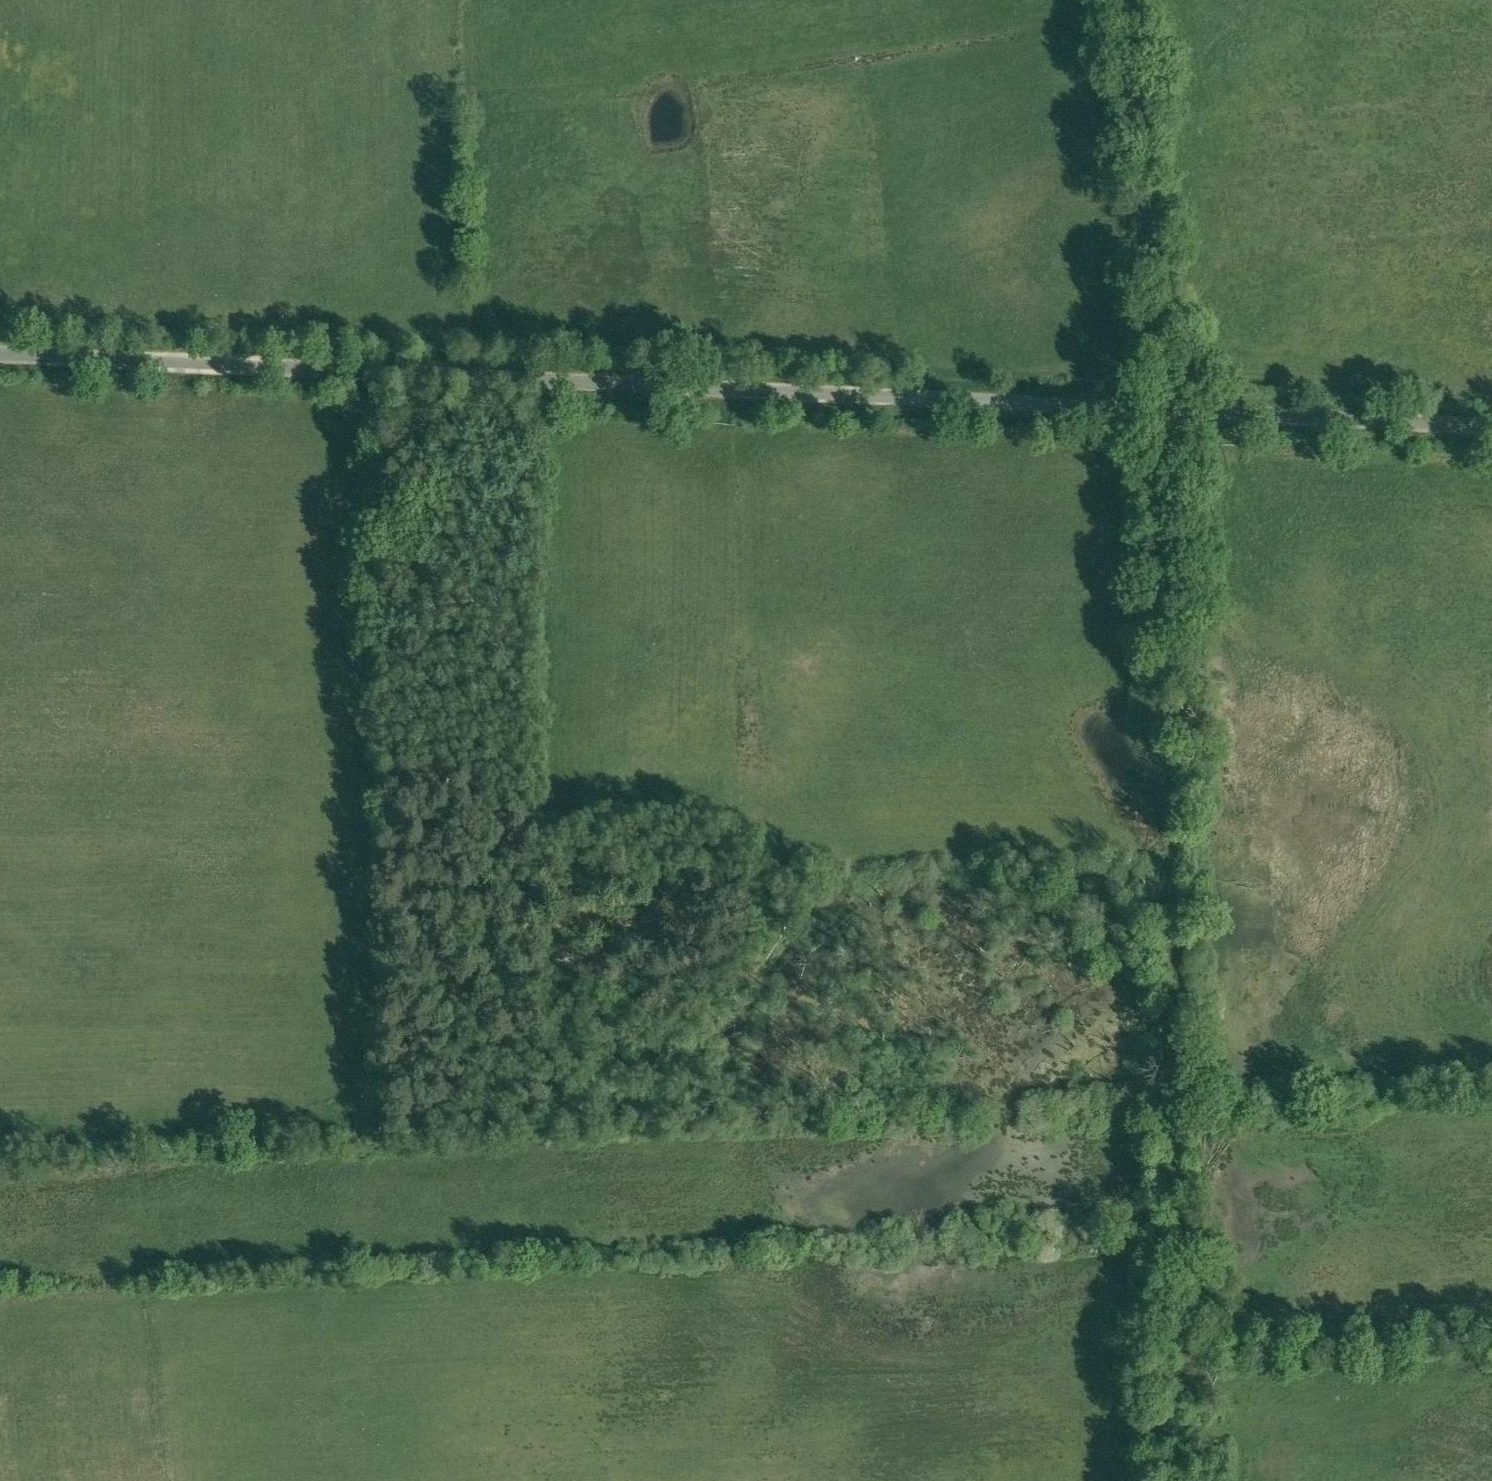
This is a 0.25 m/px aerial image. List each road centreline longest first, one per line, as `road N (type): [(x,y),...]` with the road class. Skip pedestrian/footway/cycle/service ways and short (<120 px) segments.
road 1 (unclassified): [(1176,416),(0,356)]
road 2 (unclassified): [(1176,416),(1121,0)]
road 3 (unclassified): [(1491,428),(1176,416)]

